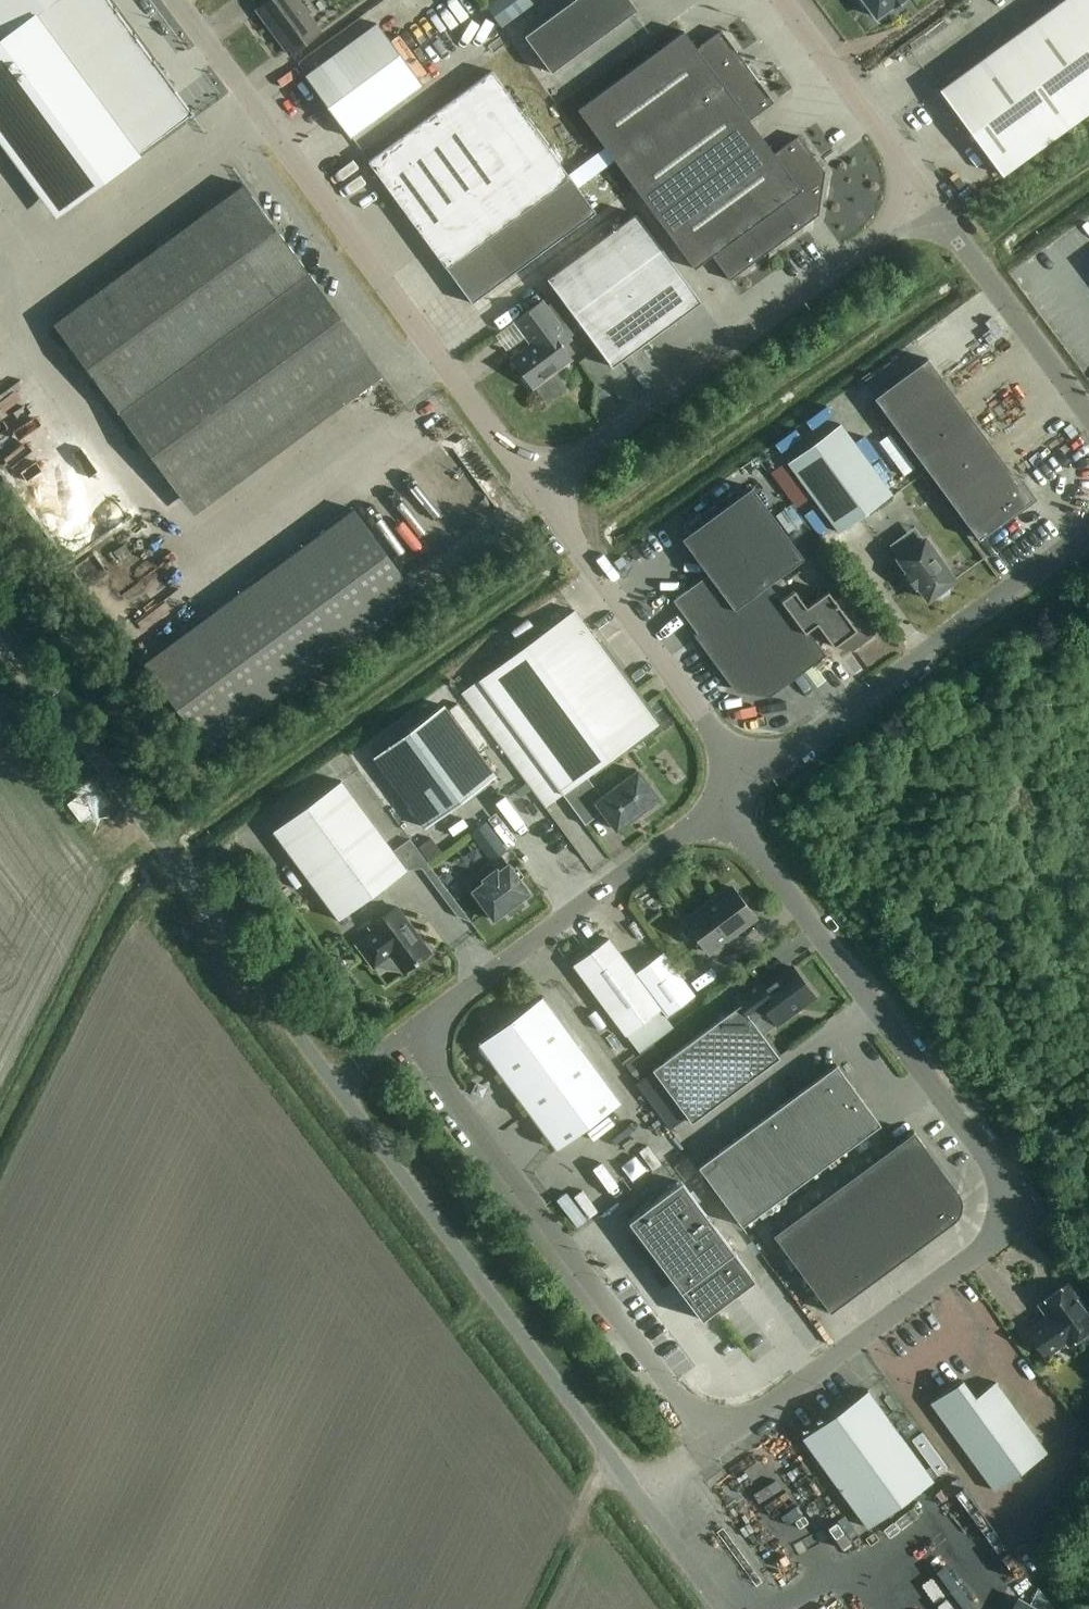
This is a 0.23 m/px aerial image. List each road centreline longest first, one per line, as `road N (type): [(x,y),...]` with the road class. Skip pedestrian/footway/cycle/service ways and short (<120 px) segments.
road 1 (residential): [(724,823),(752,845),(999,1177),(1006,1209),(998,1241),(756,1418)]
road 2 (unclassified): [(723,1608),(338,1089)]
road 3 (unclassified): [(535,490),(176,0)]
road 4 (unclassified): [(338,1089),(0,627)]
road 5 (residential): [(717,1421),(682,1405),(411,1035)]
road 6 (unclassified): [(535,490),(925,199)]
road 7 (unclassified): [(1088,531),(783,757),(739,766)]
road 8 (residential): [(411,1035),(687,833),(724,823)]
road 9 (unclassified): [(739,766),(535,490)]
road 10 (unclassified): [(1088,415),(925,199)]
road 11 (unclassified): [(925,199),(780,0)]

